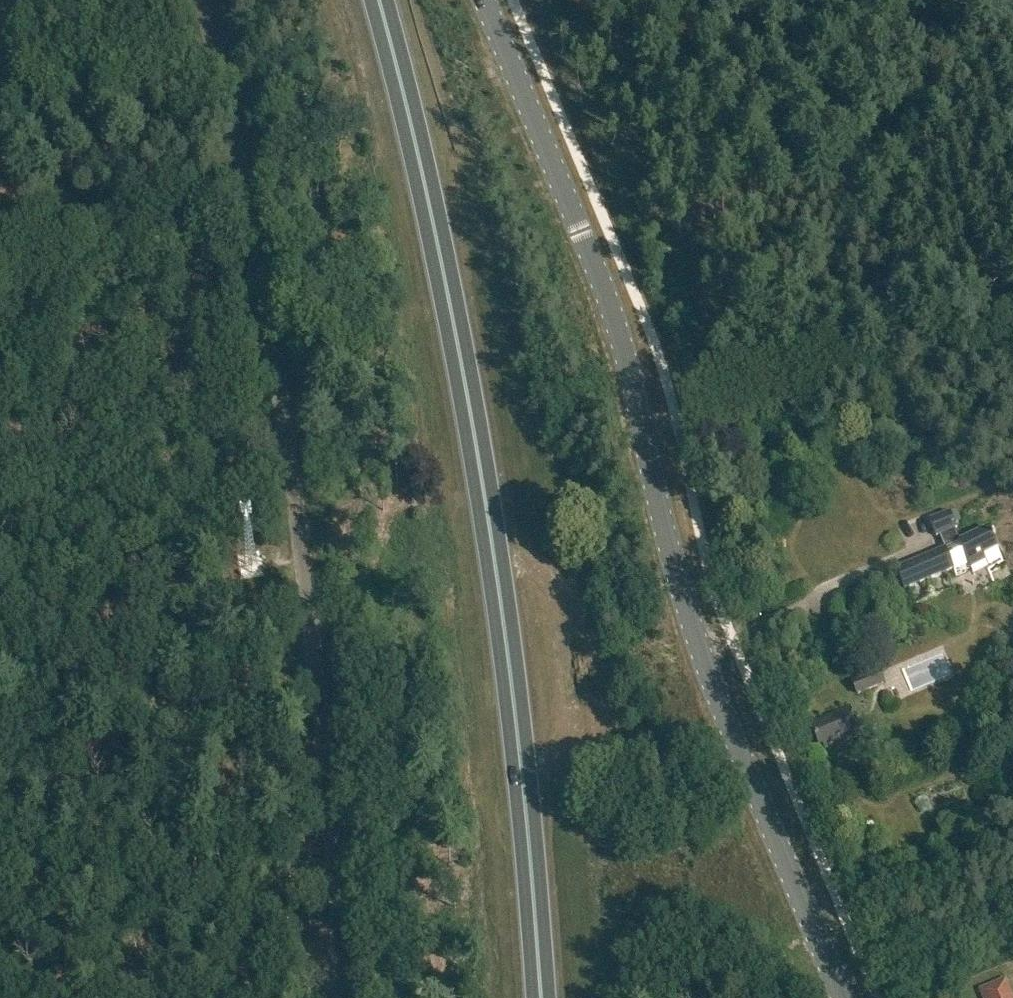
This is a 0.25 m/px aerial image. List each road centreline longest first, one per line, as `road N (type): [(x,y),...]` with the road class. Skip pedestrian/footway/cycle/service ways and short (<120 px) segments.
road 1 (tertiary): [(843,997),(691,624),(616,322),(484,0)]
road 2 (trunk): [(540,997),(516,719),(481,478),(428,198),(378,0)]
road 3 (unclassified): [(340,997),(306,596),(246,199),(201,0)]
road 4 (track): [(1012,334),(853,365),(644,433)]

